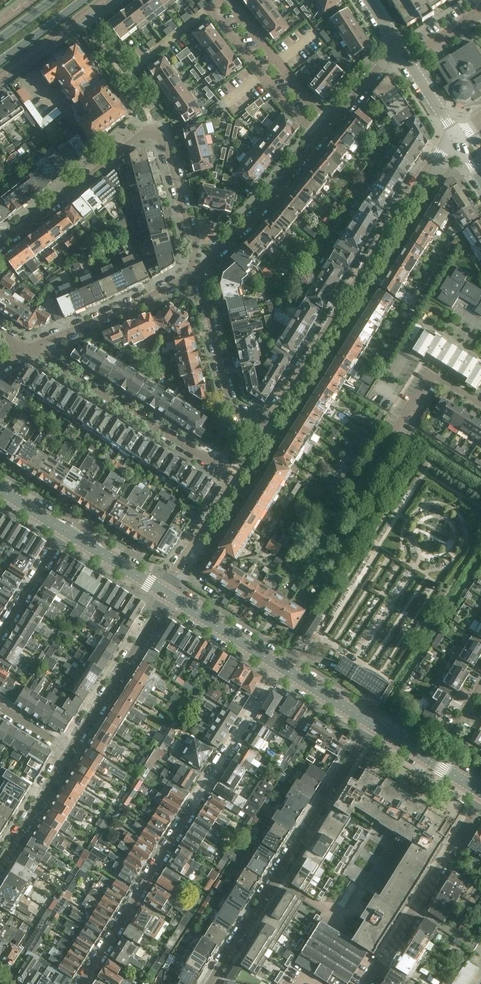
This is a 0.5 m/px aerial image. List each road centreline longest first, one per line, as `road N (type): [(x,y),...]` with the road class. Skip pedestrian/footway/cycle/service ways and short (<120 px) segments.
road 1 (residential): [(321,135),(203,270),(229,405),(259,424),(271,420),(435,157),(457,138)]
road 2 (residential): [(0,245),(141,136),(154,134),(164,145),(192,266),(166,288),(29,349)]
road 3 (residential): [(165,594),(234,479),(29,349)]
road 4 (residential): [(83,983),(280,667)]
road 5 (residential): [(375,726),(212,983)]
road 6 (residential): [(368,983),(480,807)]
road 7 (residential): [(165,594),(72,751)]
road 8 (residential): [(215,7),(289,107),(321,135)]
road 9 (residential): [(332,119),(223,1)]
road 10 (residential): [(72,751),(0,867)]
road 11 (tertiary): [(280,667),(165,594)]
road 12 (residential): [(0,74),(101,0)]
road 13 (residential): [(64,533),(0,637)]

